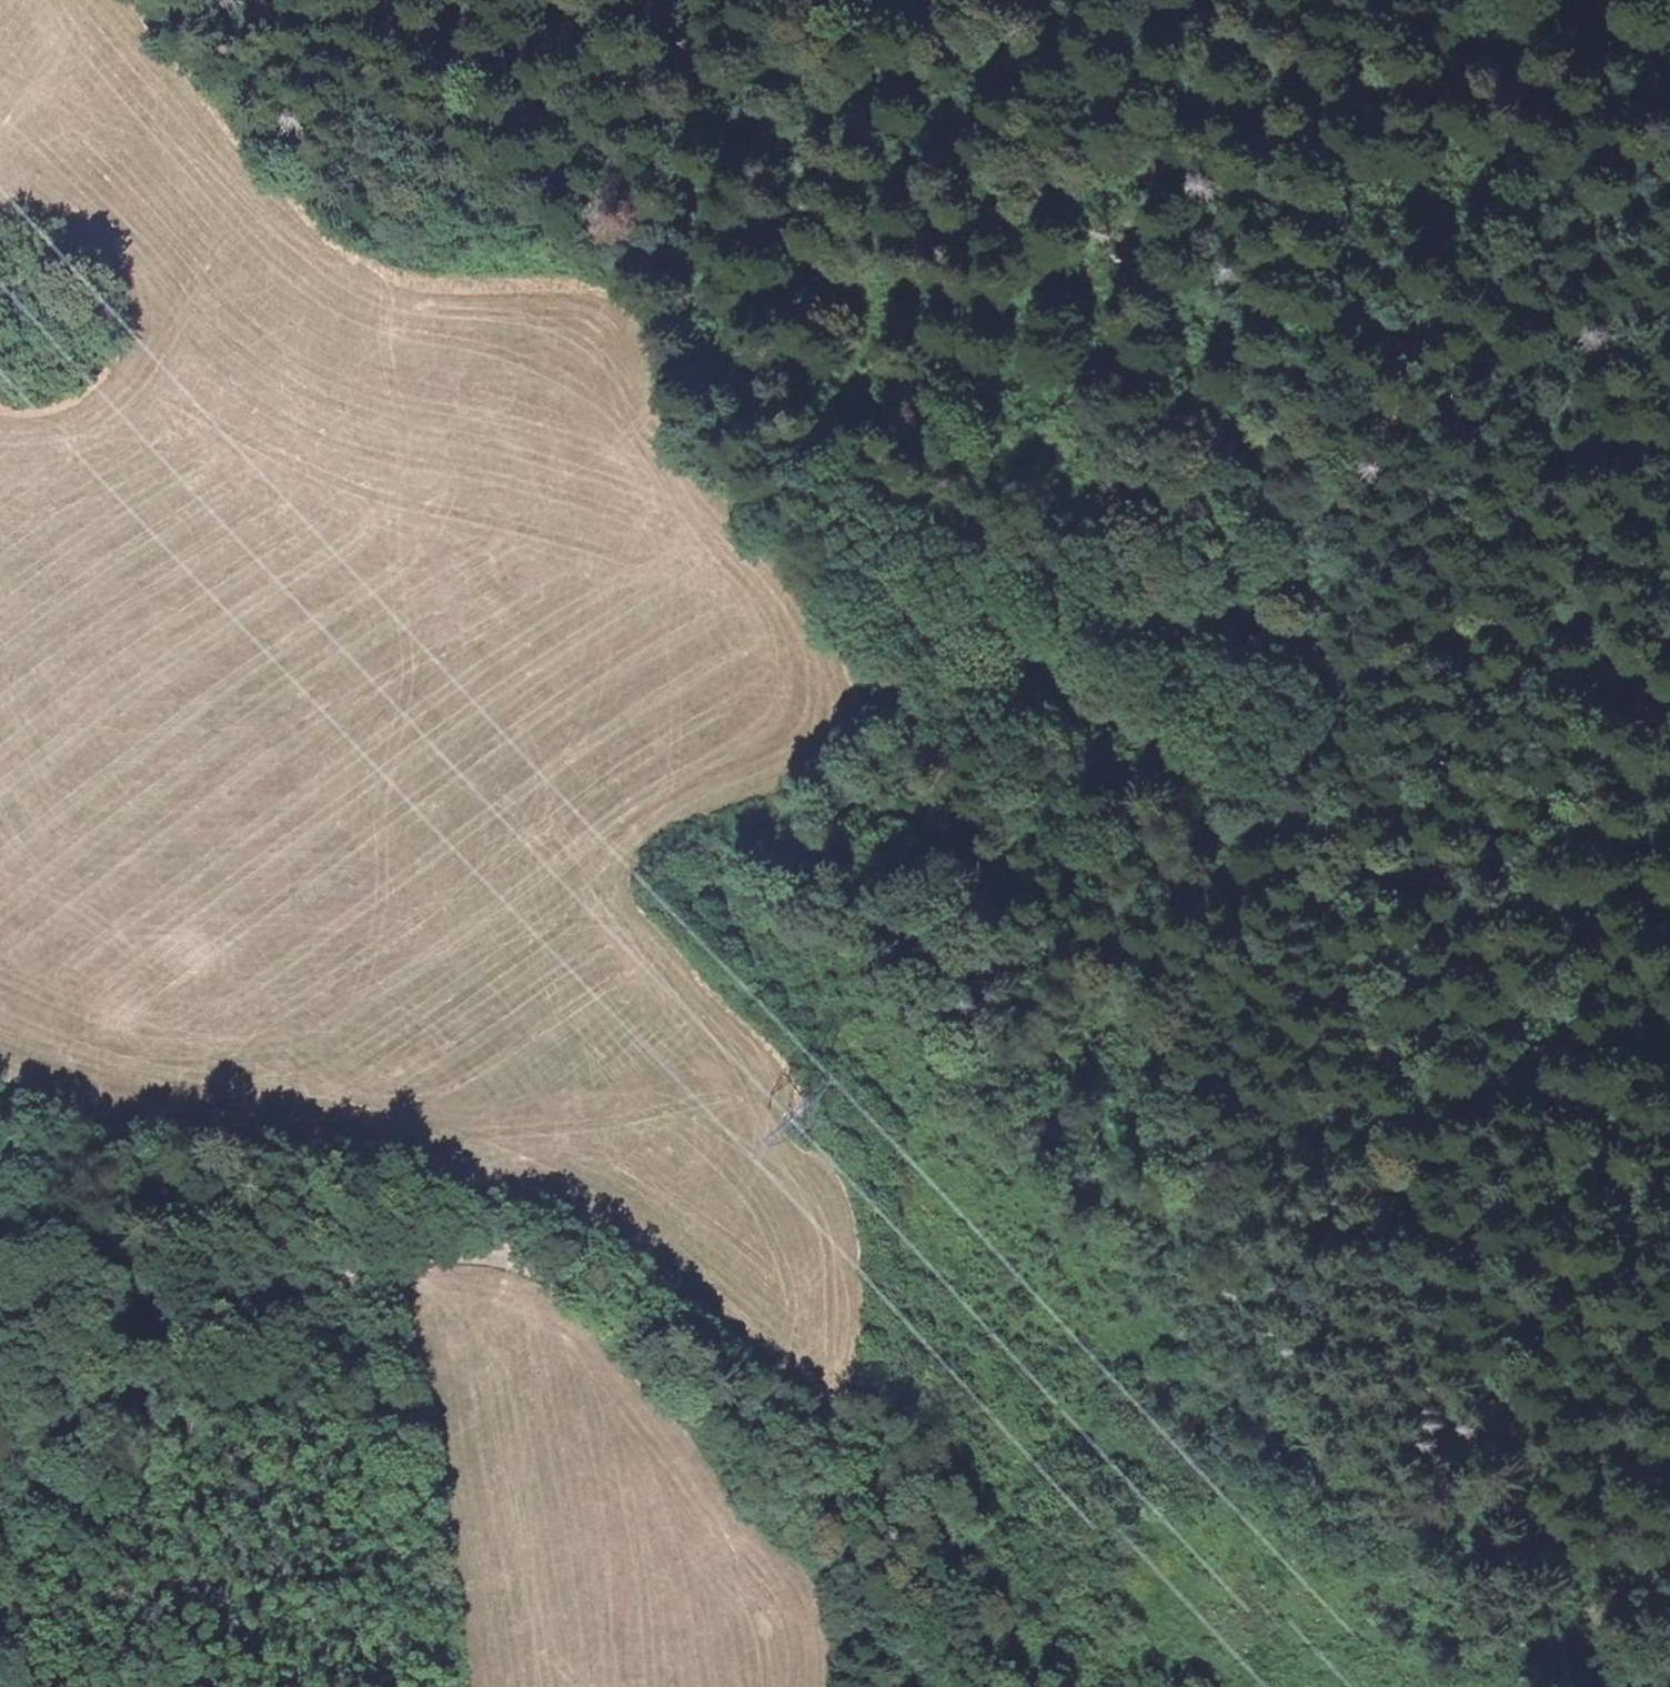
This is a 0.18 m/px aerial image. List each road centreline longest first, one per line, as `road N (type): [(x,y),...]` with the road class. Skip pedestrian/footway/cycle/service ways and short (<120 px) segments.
road 1 (track): [(960,1686),(897,1641),(869,1552),(823,1471),(763,1398),(702,1343),(580,1270),(454,1235),(351,1253),(268,1311),(162,1365),(62,1410),(0,1417)]

